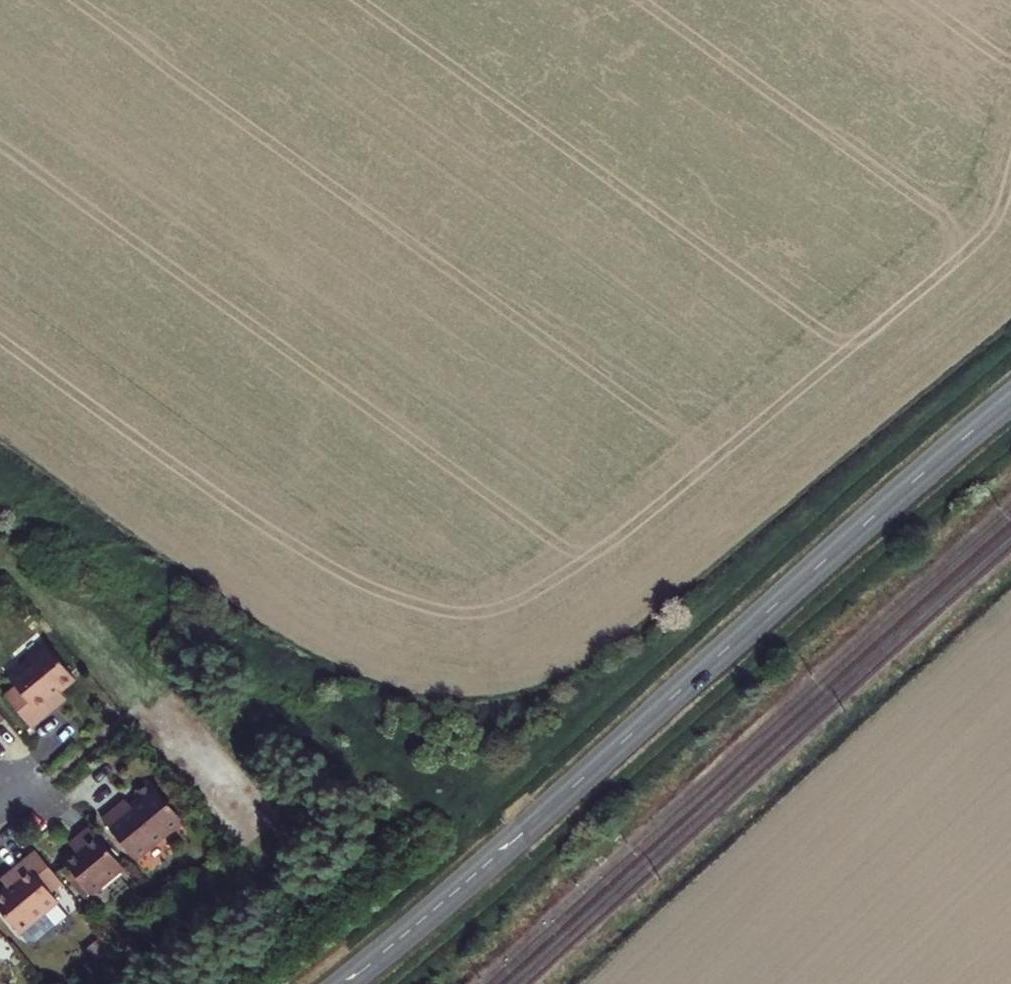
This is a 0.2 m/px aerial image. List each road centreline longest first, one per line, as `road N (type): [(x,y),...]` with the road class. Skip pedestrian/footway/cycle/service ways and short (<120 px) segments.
road 1 (tertiary): [(345,983),(1010,399)]

